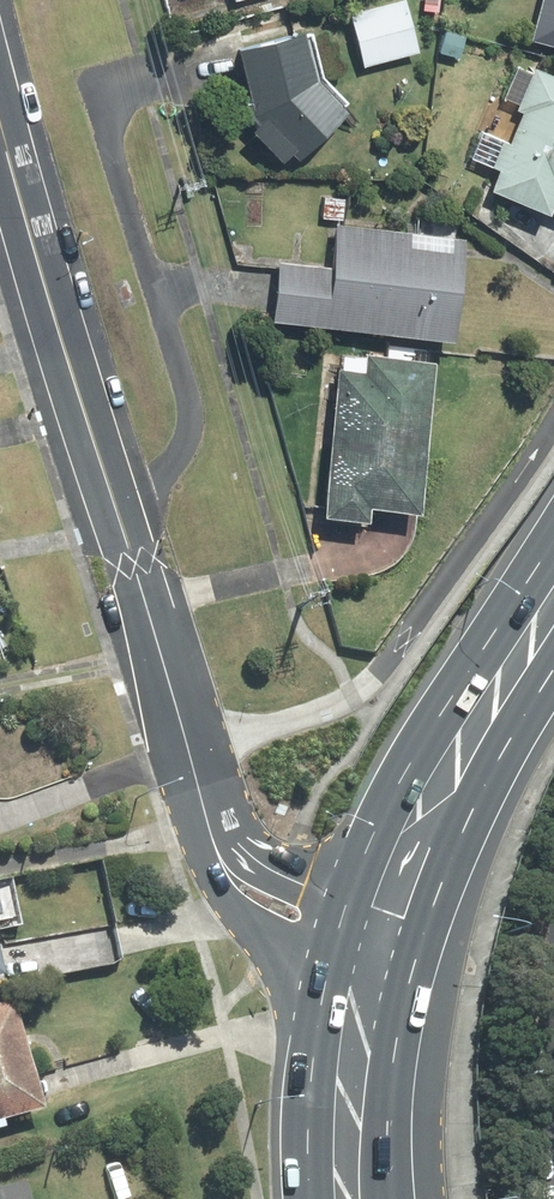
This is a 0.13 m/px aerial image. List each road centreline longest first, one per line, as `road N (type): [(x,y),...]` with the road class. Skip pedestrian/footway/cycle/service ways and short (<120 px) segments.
road 1 (residential): [(0,129),(208,820)]
road 2 (primary): [(523,656),(435,802),(384,921)]
road 3 (residential): [(365,981),(273,939),(243,911),(224,880),(208,820)]
road 4 (primary): [(365,981),(349,1087),(347,1198)]
road 5 (residential): [(208,820),(271,873),(384,921)]

